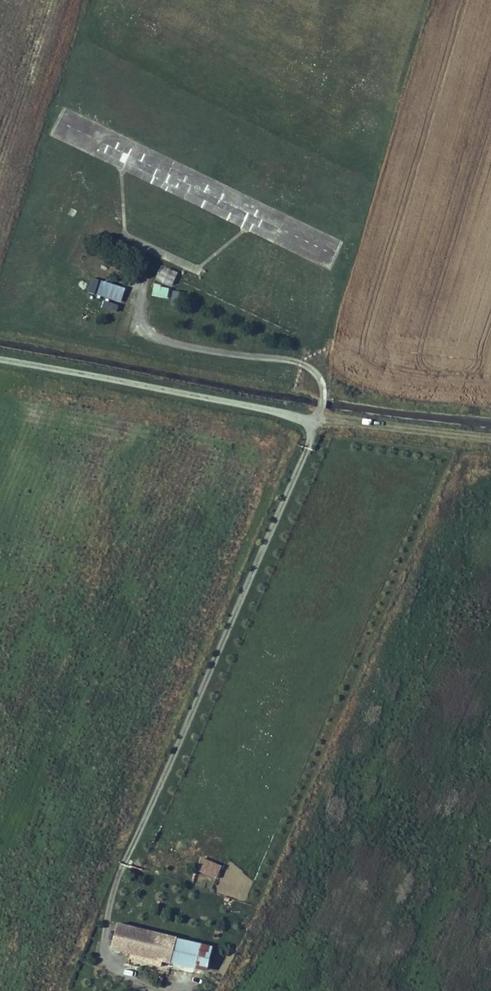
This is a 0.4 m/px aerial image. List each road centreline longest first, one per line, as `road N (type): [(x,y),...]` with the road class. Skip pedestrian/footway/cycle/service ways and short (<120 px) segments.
road 1 (track): [(319,420),(110,894),(107,934)]
road 2 (unclassified): [(319,420),(0,360)]
road 3 (track): [(319,420),(325,390),(315,371),(293,360),(165,339),(141,320),(137,297),(146,269)]
road 4 (track): [(490,439),(319,420)]

